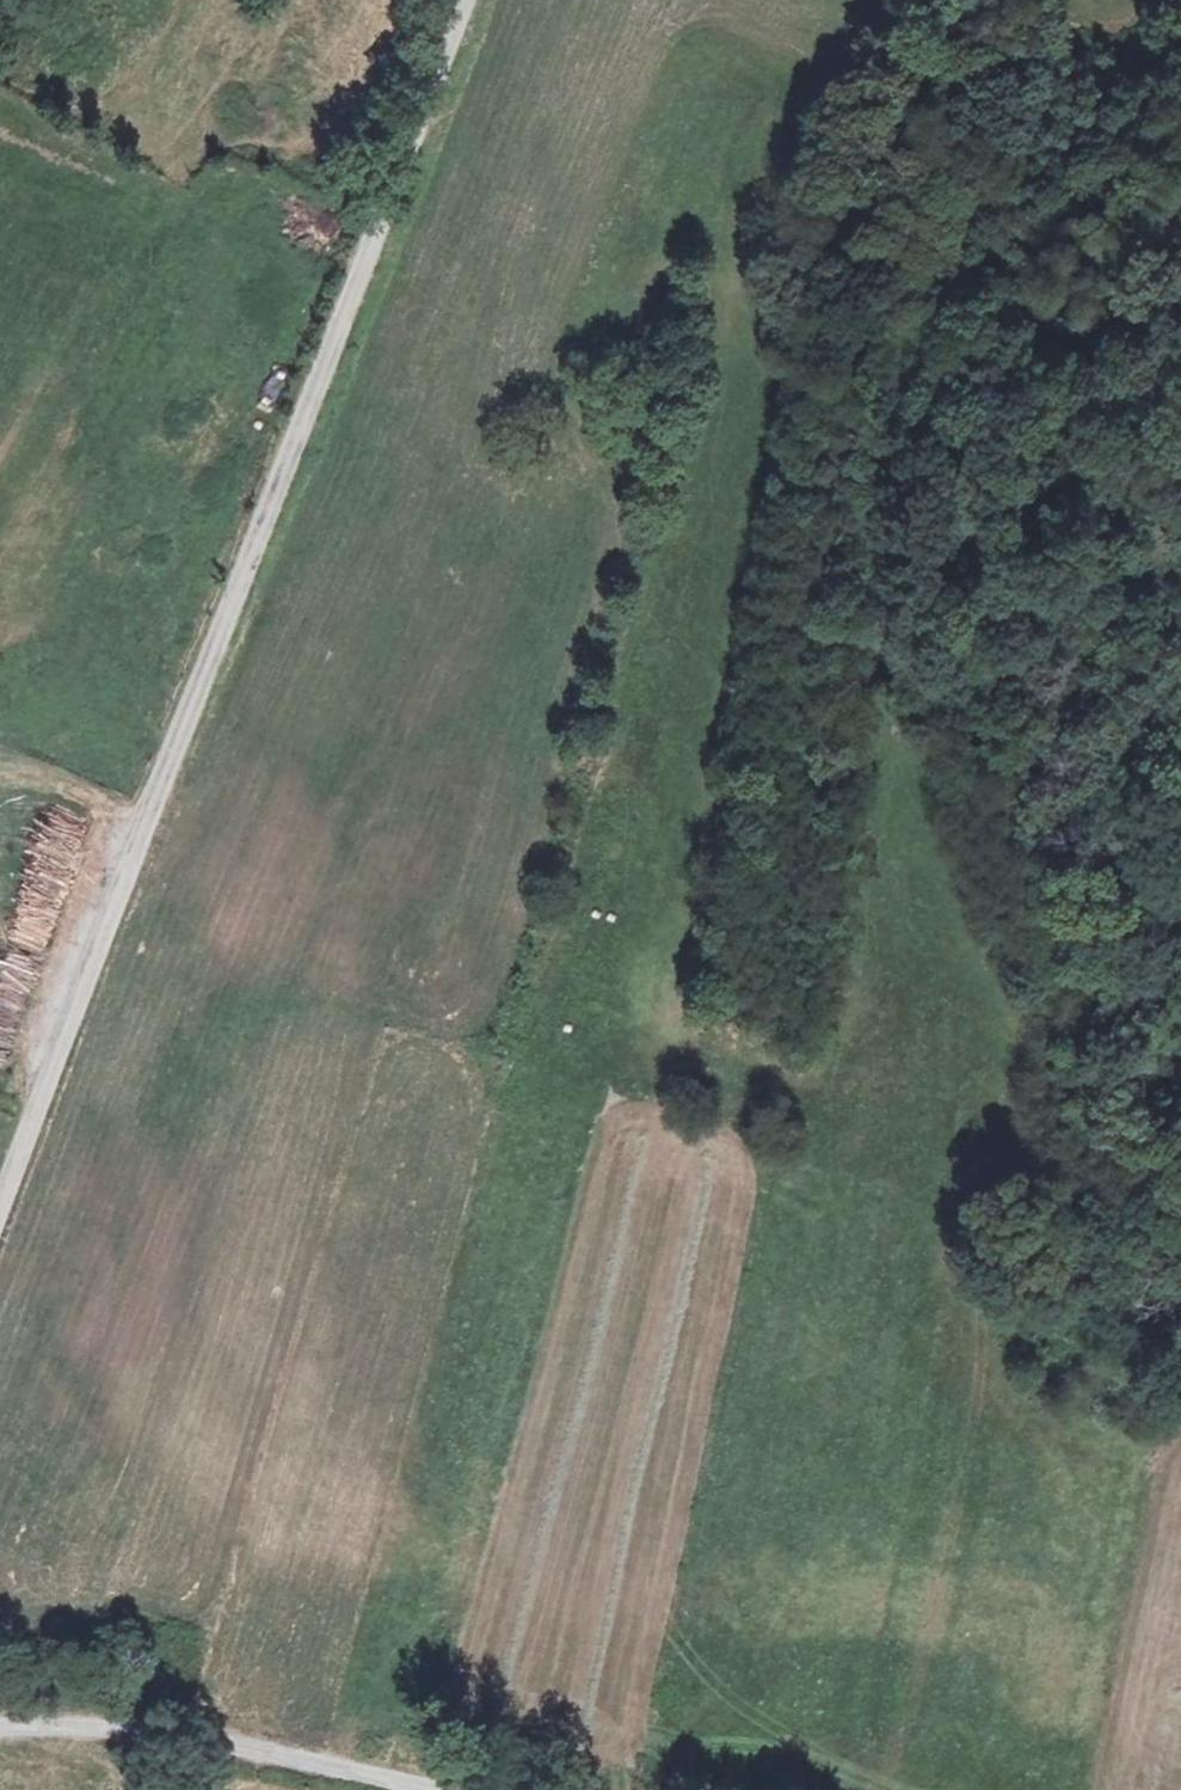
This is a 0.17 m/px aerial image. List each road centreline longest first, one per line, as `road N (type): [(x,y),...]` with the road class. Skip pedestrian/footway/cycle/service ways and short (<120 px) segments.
road 1 (unclassified): [(0,1206),(461,0)]
road 2 (unclassified): [(509,1789),(87,1724),(0,1726)]

